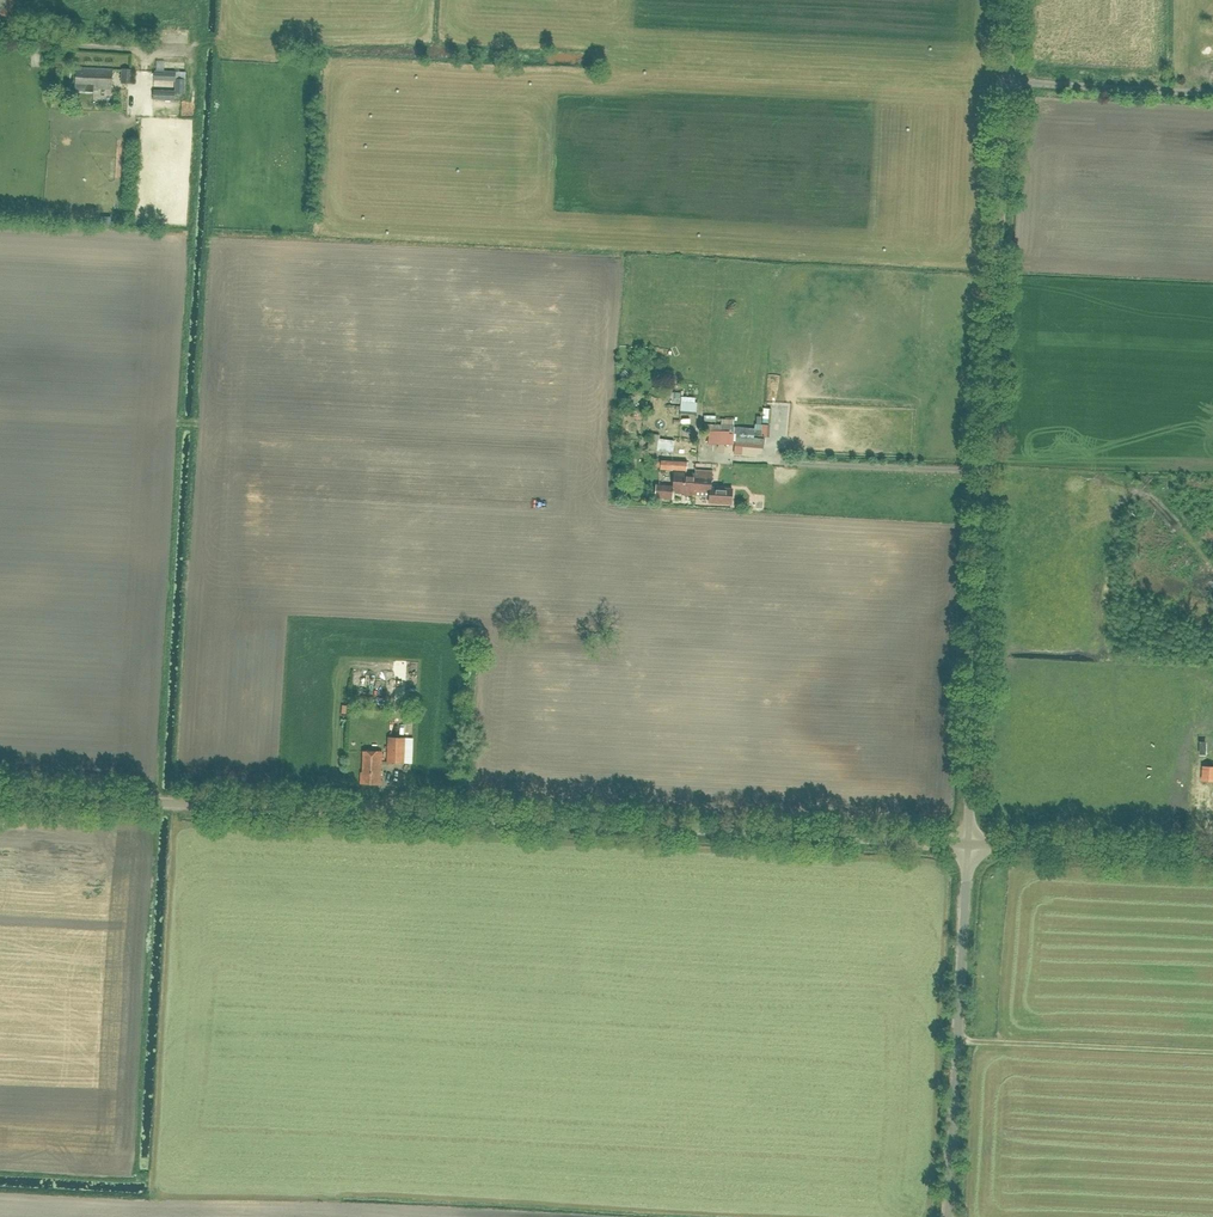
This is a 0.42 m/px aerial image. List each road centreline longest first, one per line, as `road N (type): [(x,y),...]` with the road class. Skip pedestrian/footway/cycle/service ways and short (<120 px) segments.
road 1 (unclassified): [(967,843),(0,793)]
road 2 (unclassified): [(967,843),(1011,0)]
road 3 (unclassified): [(948,1216),(967,843)]
road 4 (unclassified): [(1212,856),(967,843)]
road 5 (track): [(1212,477),(986,470)]
road 6 (track): [(1007,81),(1212,92)]
road 7 (track): [(0,43),(184,56)]

